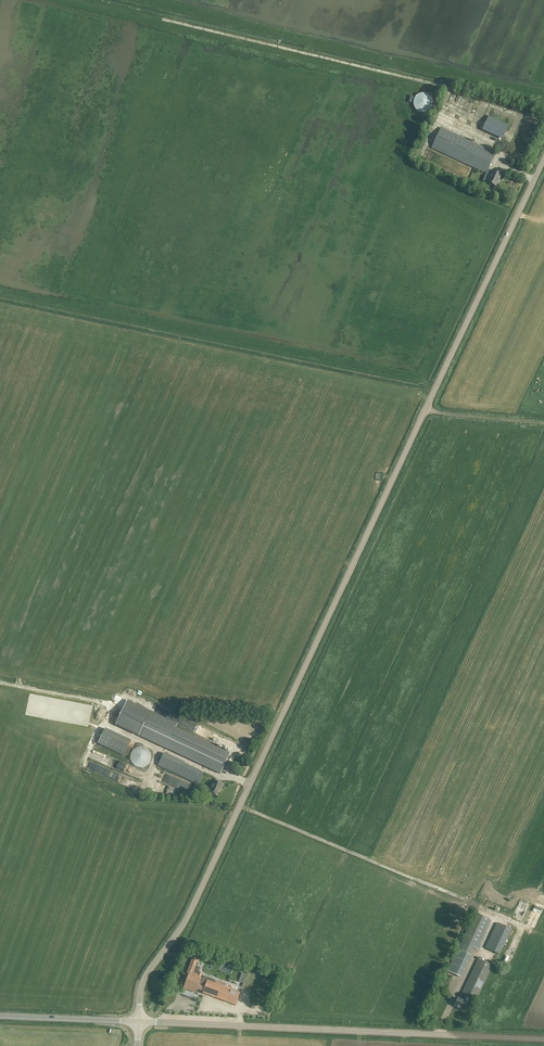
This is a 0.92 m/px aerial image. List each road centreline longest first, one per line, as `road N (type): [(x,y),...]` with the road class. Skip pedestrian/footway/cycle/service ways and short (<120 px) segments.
road 1 (tertiary): [(139,1022),(145,979),(188,916),(543,160)]
road 2 (tertiary): [(543,1039),(139,1022)]
road 3 (tertiary): [(139,1022),(0,1015)]

